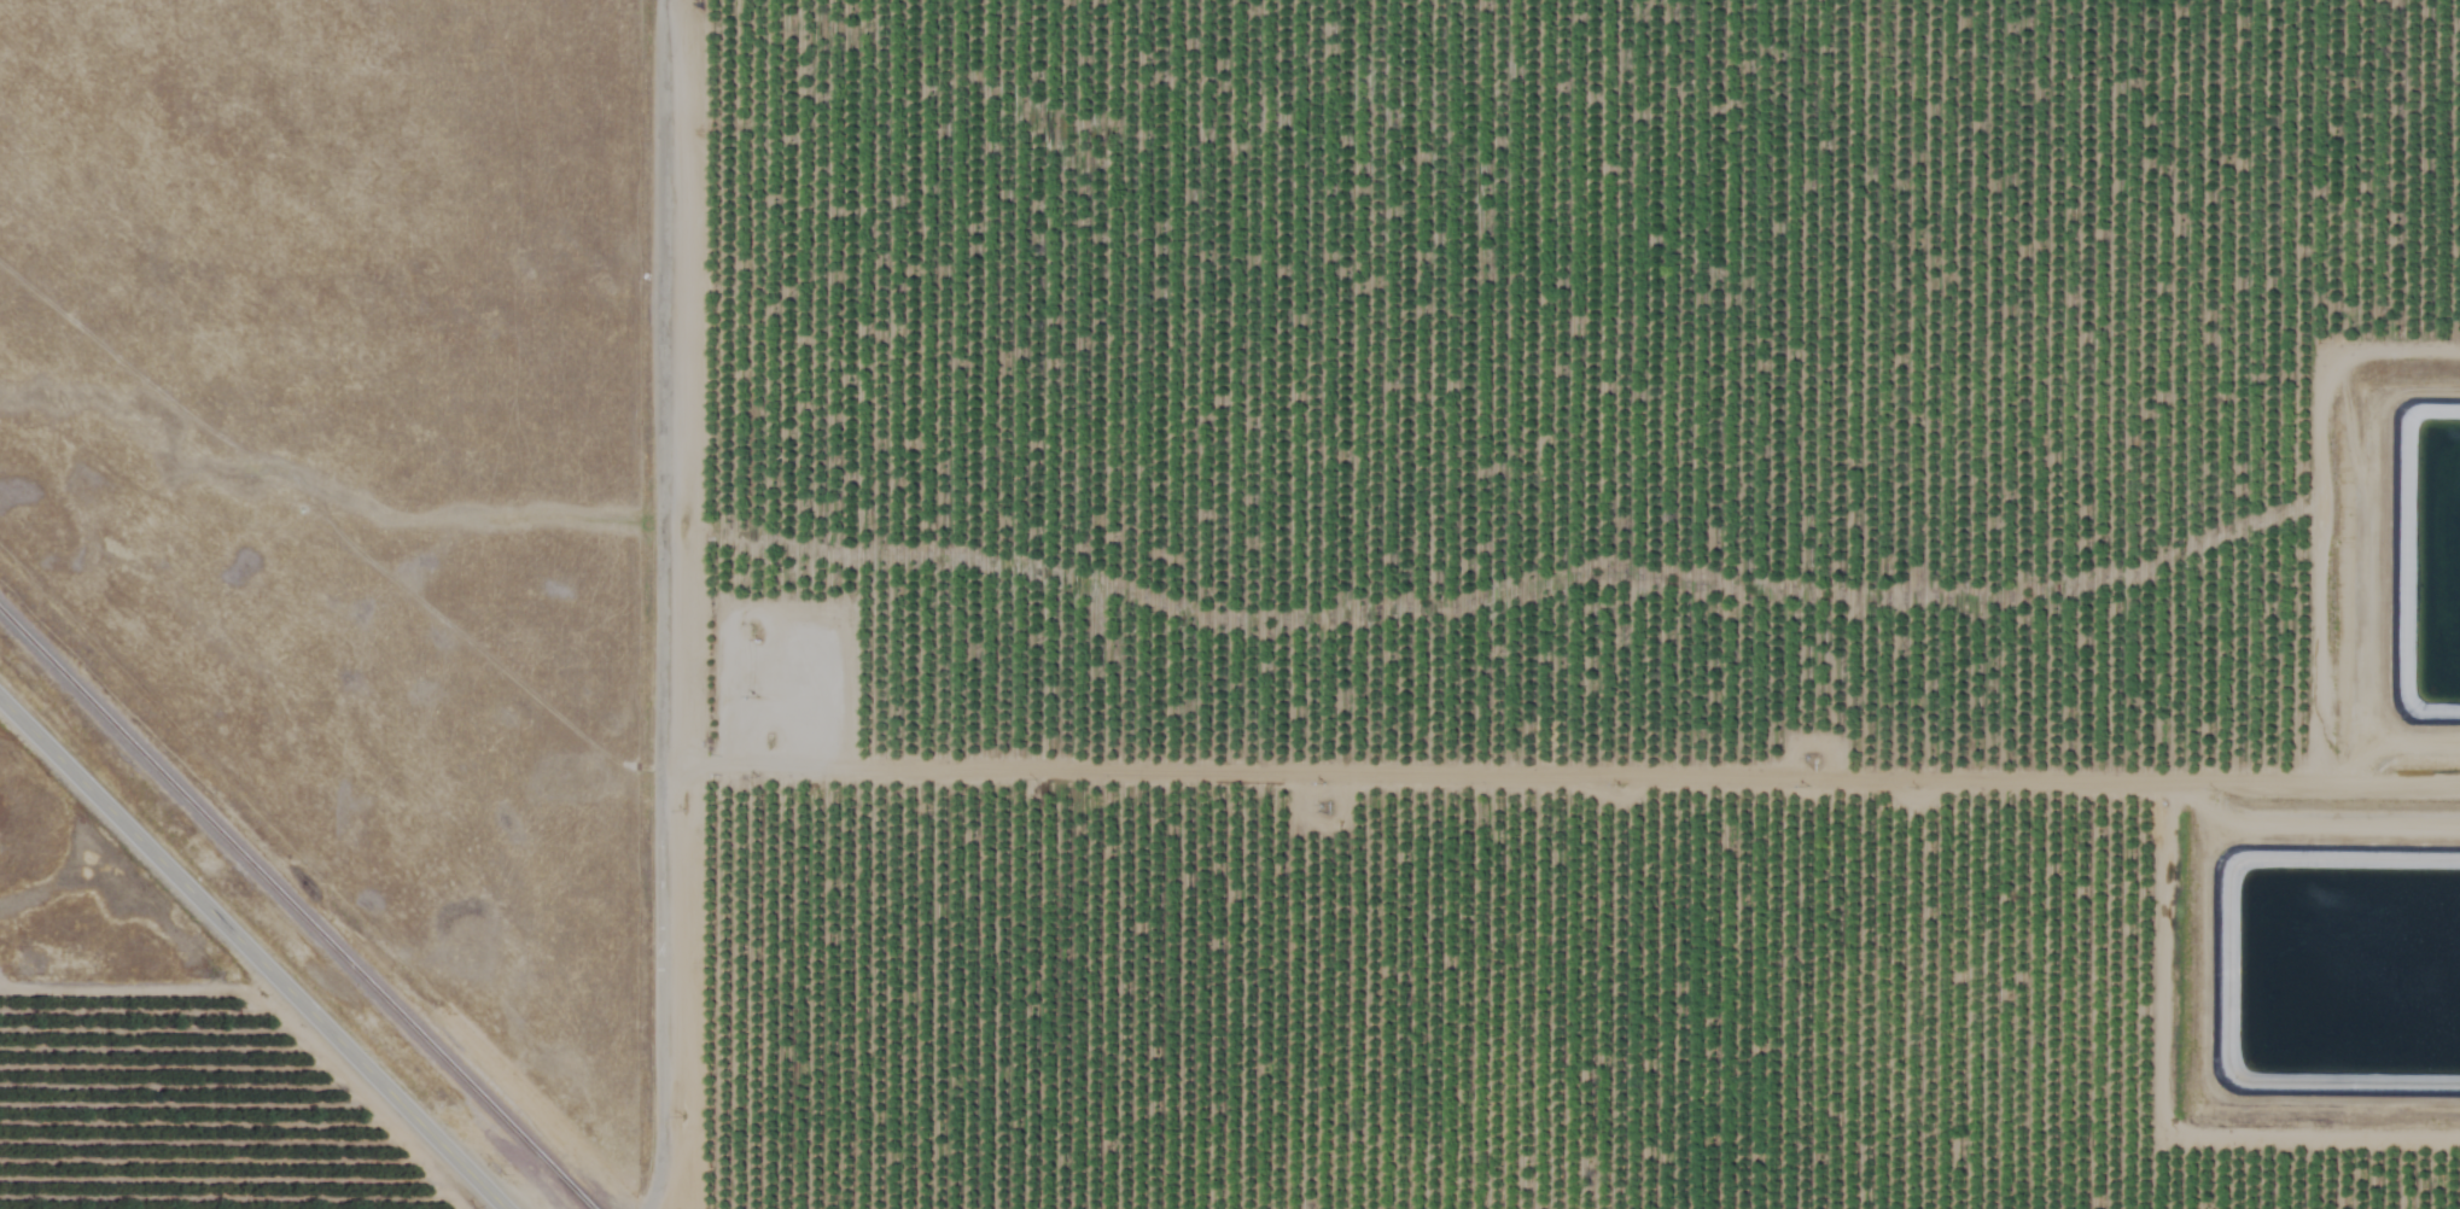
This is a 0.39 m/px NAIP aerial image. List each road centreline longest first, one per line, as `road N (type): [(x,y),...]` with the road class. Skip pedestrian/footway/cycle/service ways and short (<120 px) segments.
road 1 (residential): [(648,1208),(660,1126),(676,0)]
road 2 (secondary): [(502,1208),(0,703)]

